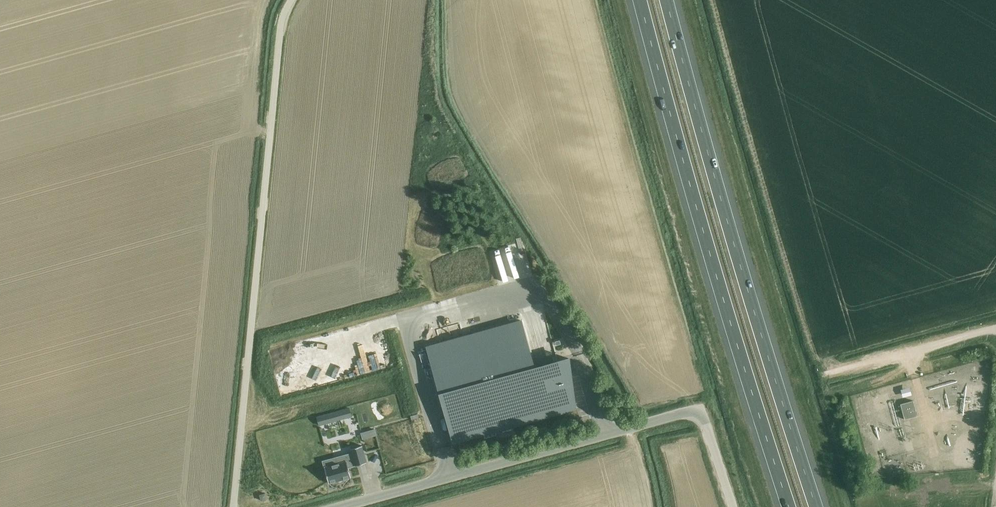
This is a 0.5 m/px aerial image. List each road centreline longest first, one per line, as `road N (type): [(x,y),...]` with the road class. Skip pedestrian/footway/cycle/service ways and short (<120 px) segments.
road 1 (motorway): [(816,506),(666,0)]
road 2 (motorway): [(640,0),(789,506)]
road 3 (unclassified): [(234,506),(279,39),(292,0)]
road 4 (tertiary): [(339,506),(692,413)]

